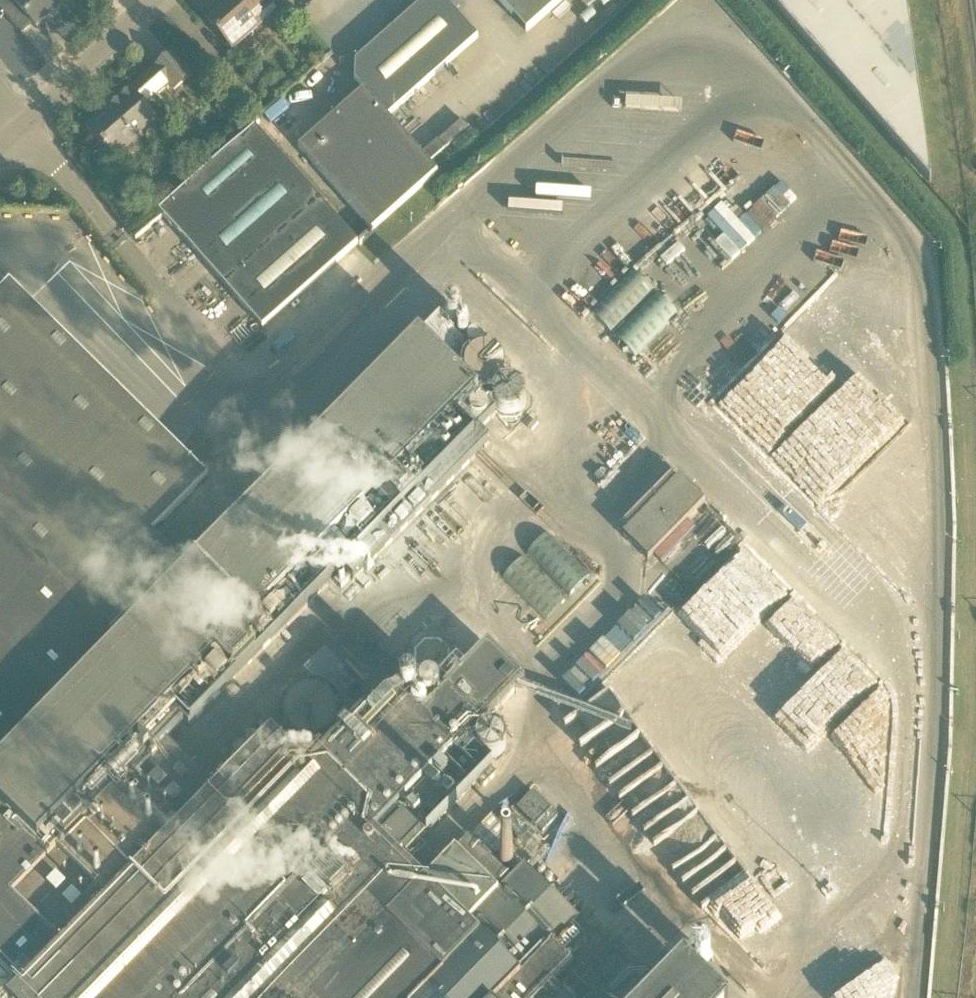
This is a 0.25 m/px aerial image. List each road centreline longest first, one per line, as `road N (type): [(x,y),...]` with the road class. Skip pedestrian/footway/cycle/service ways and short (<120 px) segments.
road 1 (residential): [(258,415),(17,126)]
road 2 (residential): [(17,126),(154,0)]

